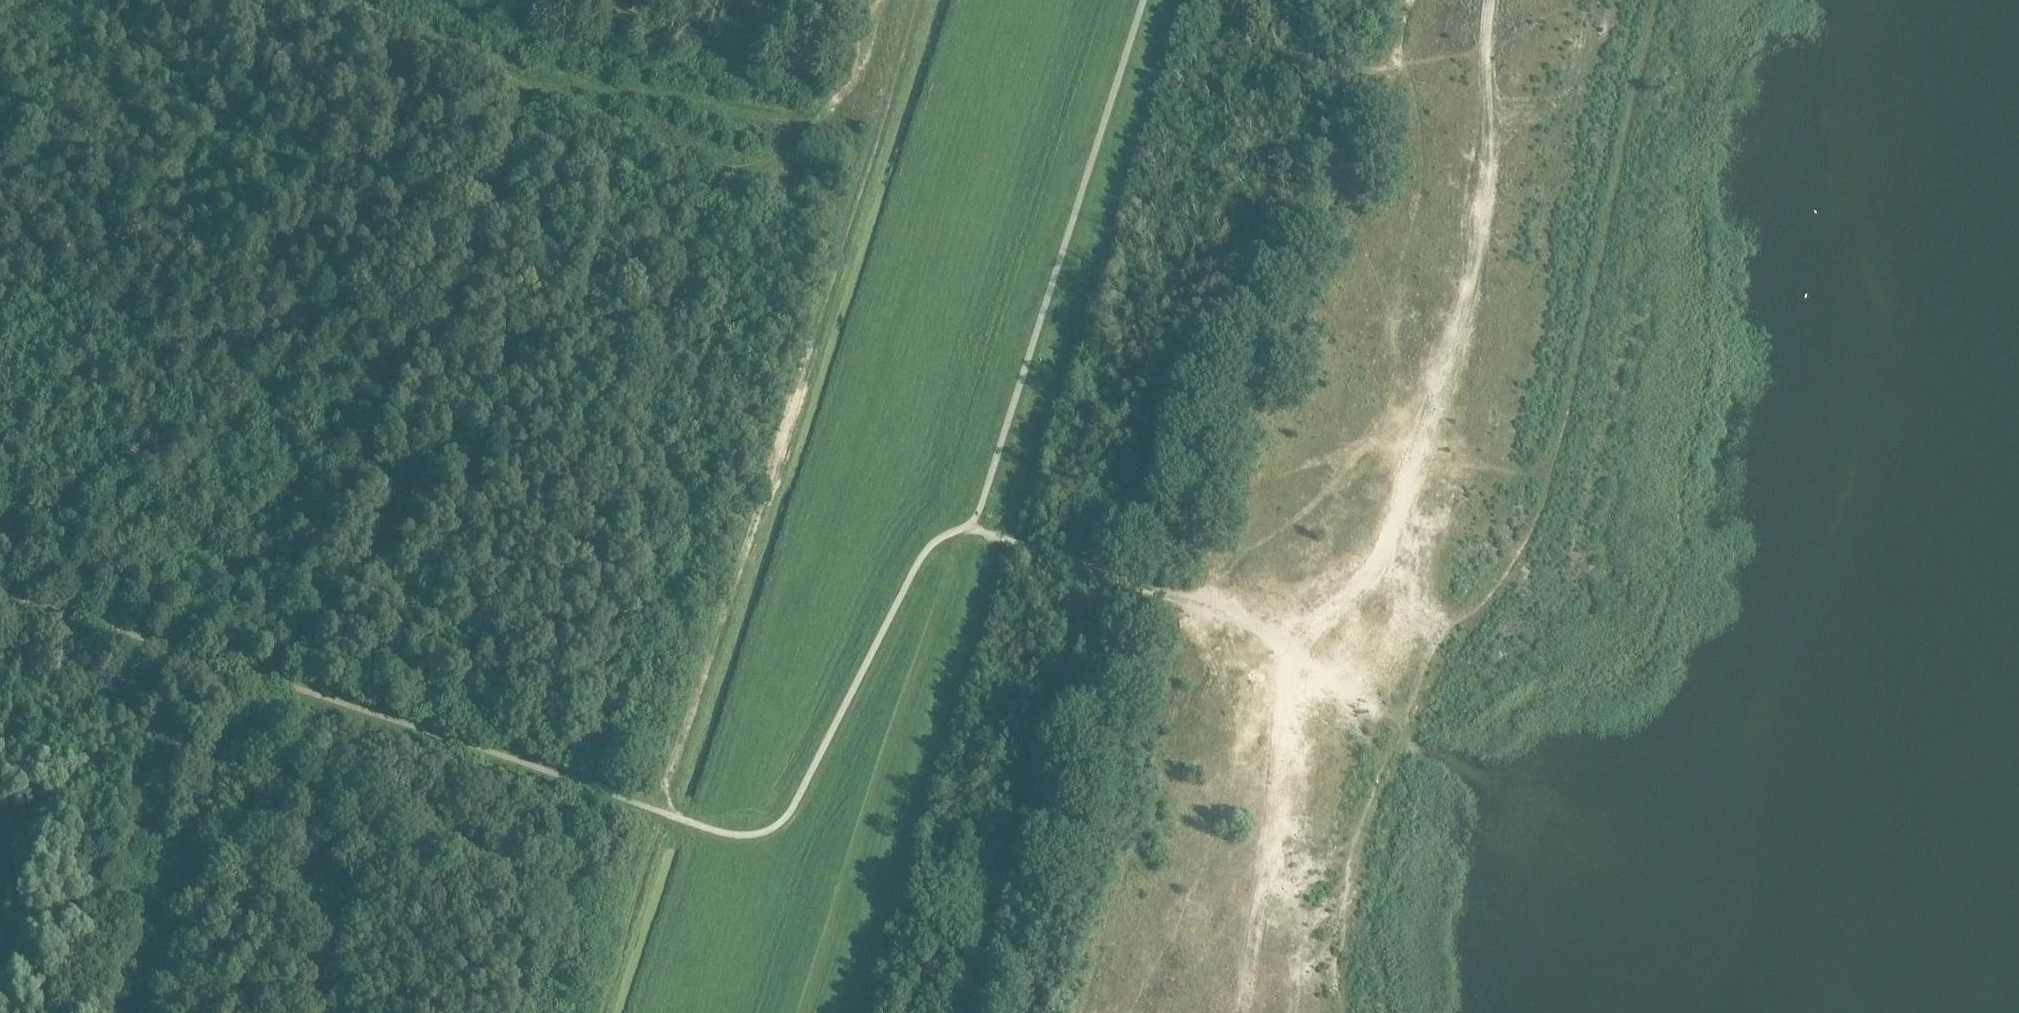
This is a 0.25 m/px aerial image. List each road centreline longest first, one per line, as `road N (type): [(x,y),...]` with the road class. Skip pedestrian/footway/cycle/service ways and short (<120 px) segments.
road 1 (track): [(533,92),(394,525),(274,672),(171,857),(135,1012)]
road 2 (track): [(305,0),(763,176)]
road 3 (track): [(806,368),(657,812)]
road 4 (track): [(806,368),(915,0)]
road 5 (track): [(597,1012),(657,812)]
road 6 (track): [(871,11),(837,105),(784,167),(763,176)]

